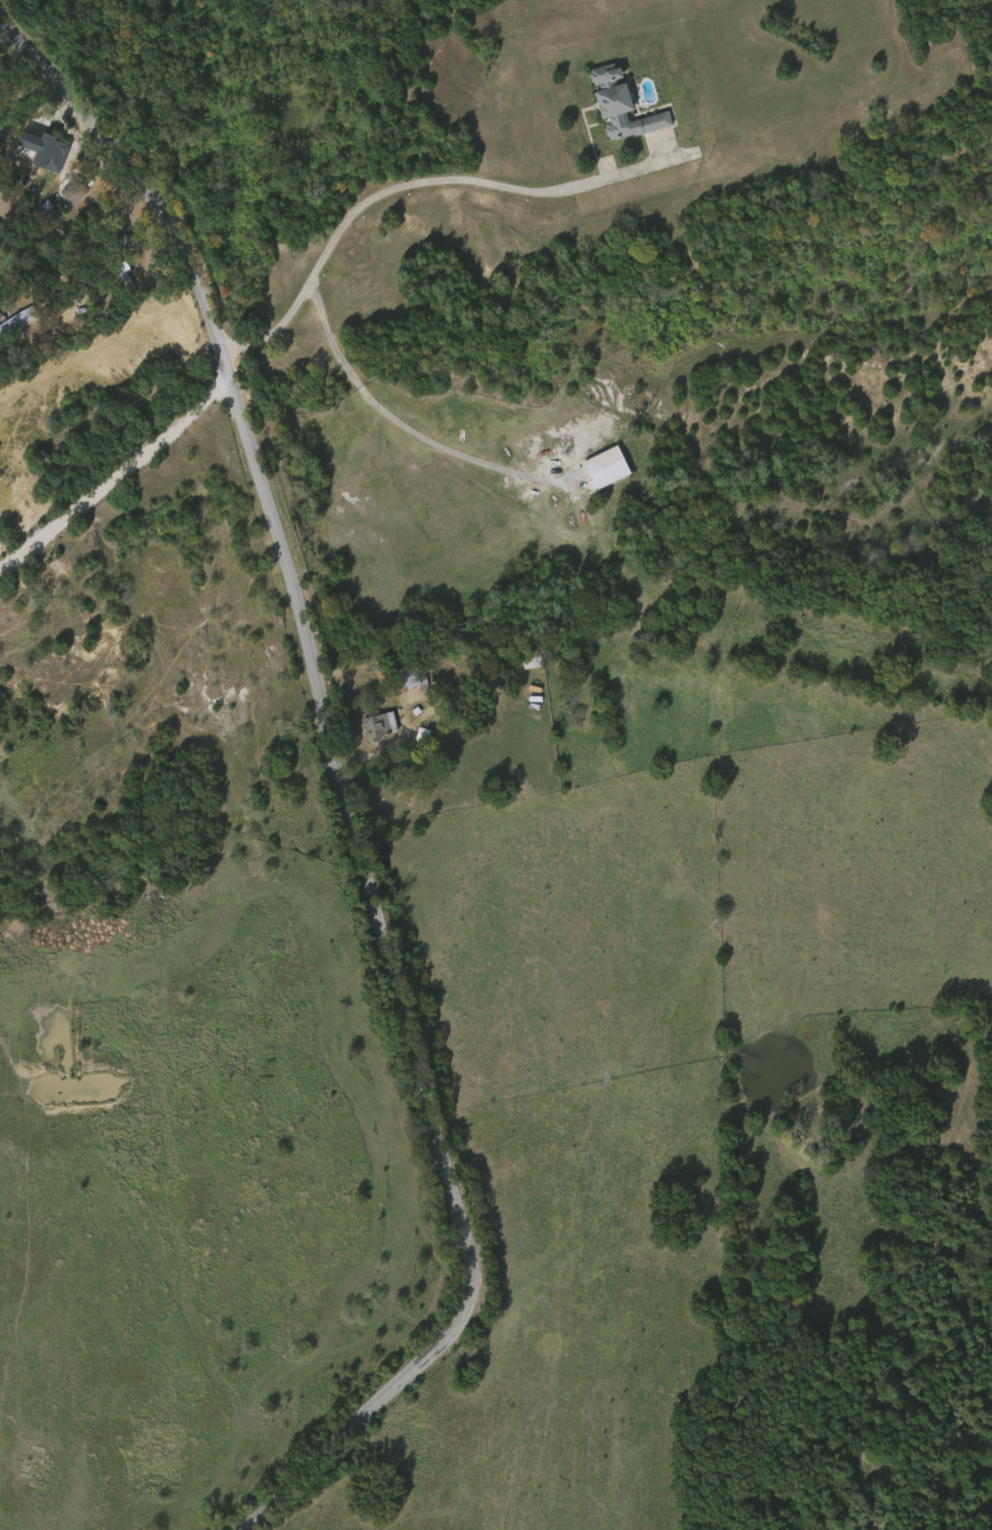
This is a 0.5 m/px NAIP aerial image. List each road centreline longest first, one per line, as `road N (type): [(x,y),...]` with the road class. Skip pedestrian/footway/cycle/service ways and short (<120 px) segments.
road 1 (tertiary): [(0,20),(120,147),(167,212),(196,275),(306,631),(466,1236),(471,1273),(456,1327),(247,1529)]

